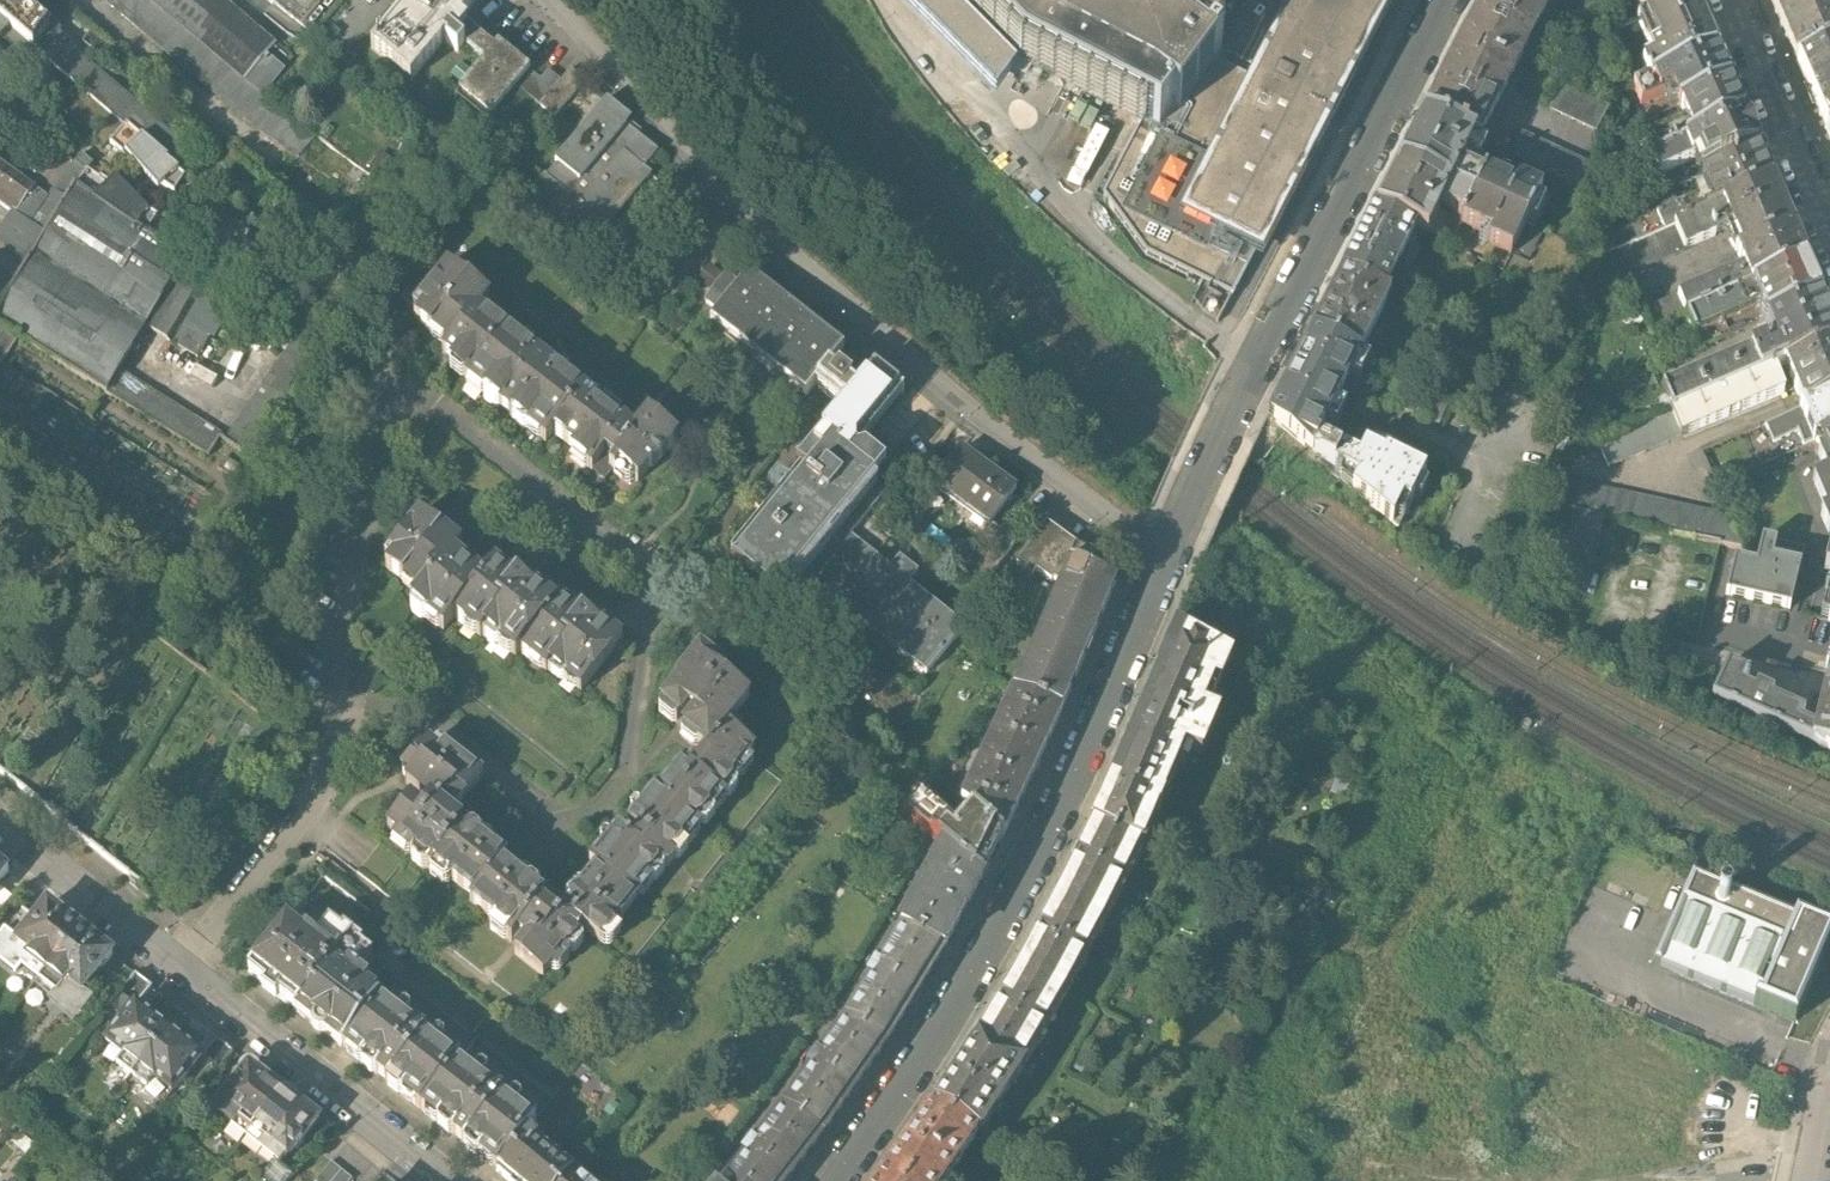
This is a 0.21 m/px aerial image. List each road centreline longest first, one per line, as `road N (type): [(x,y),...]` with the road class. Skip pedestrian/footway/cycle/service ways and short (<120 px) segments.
road 1 (residential): [(1167,557),(985,426),(763,234),(557,7)]
road 2 (residential): [(1167,557),(1089,759),(995,956),(835,1180)]
road 3 (residential): [(181,962),(316,800),(383,378)]
road 4 (residential): [(1446,0),(1240,393),(1167,557)]
road 5 (residential): [(445,1180),(181,962)]
road 6 (residential): [(1740,0),(1829,223)]
road 7 (residential): [(181,962),(0,818)]

